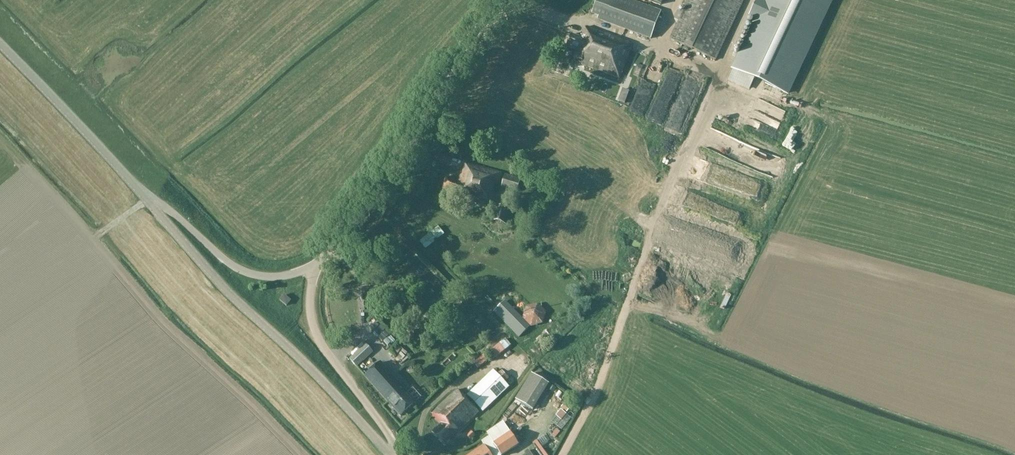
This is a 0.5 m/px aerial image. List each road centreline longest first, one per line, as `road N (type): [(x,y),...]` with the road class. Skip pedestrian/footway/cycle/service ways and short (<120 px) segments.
road 1 (tertiary): [(392,454),(141,194)]
road 2 (tertiary): [(316,266),(386,183),(472,48),(519,0)]
road 3 (tertiary): [(398,454),(314,329),(316,266)]
road 4 (tertiary): [(141,194),(0,44)]
road 5 (tertiary): [(316,266),(276,277),(249,274),(141,194)]

